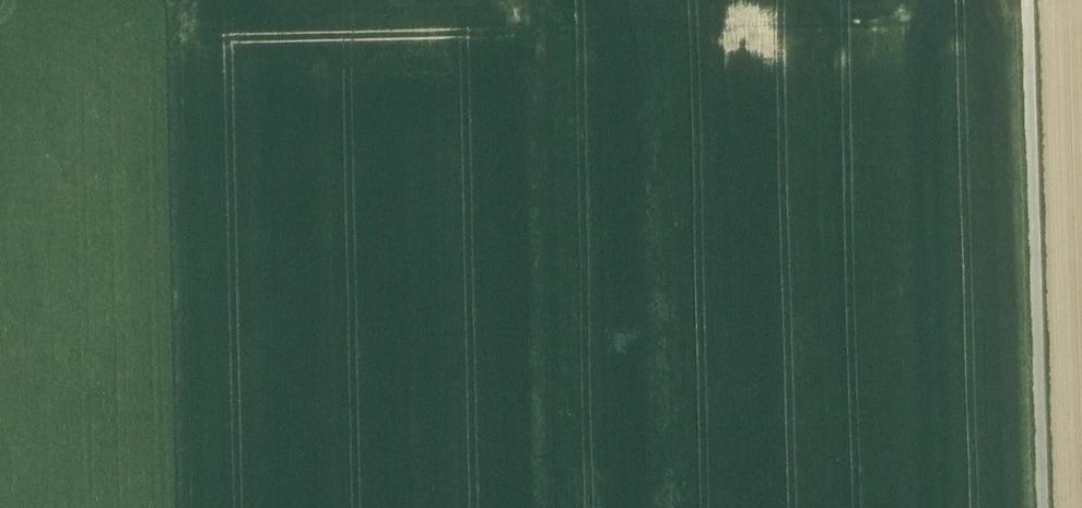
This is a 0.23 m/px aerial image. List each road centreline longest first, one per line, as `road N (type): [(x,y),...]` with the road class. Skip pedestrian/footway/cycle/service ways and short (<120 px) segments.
road 1 (track): [(1042,507),(1026,0)]

